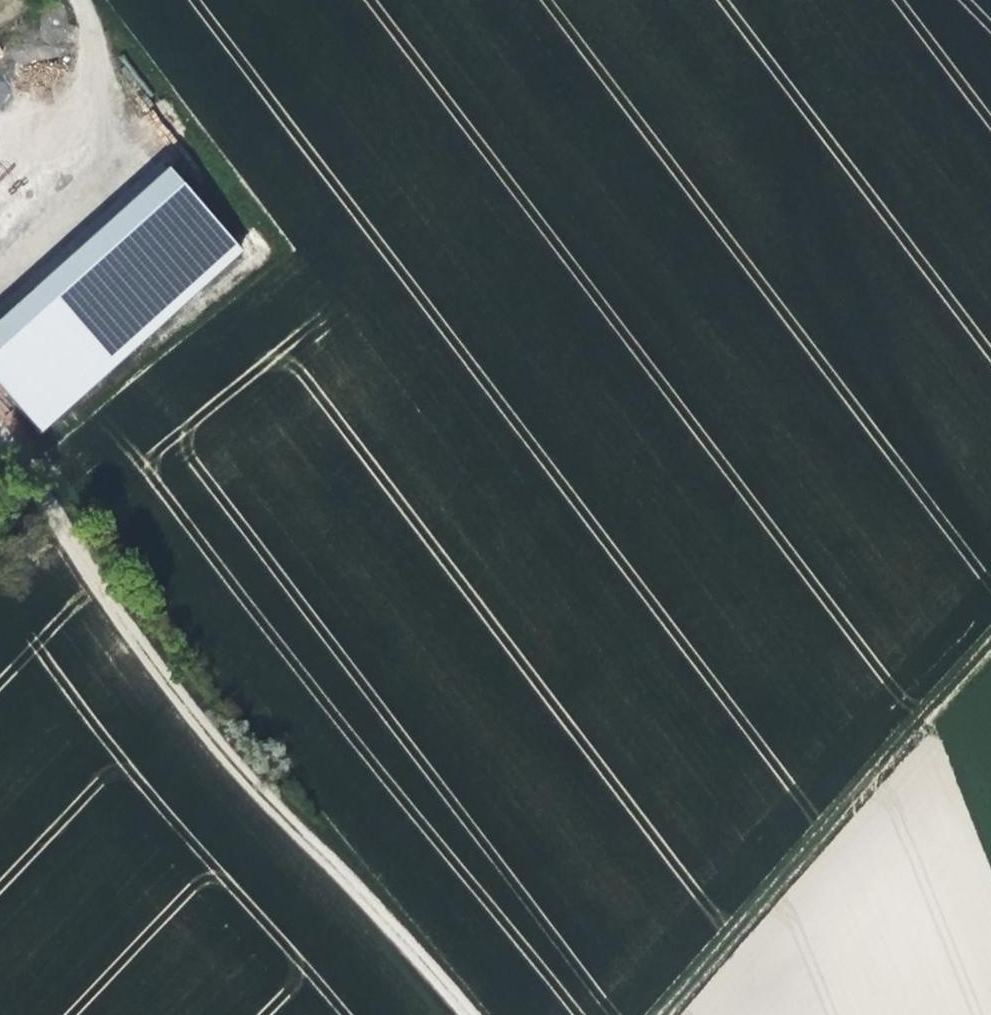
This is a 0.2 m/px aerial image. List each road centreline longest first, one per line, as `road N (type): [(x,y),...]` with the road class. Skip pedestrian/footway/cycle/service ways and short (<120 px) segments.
road 1 (track): [(467,1014),(237,772),(0,443)]
road 2 (track): [(990,649),(662,1014)]
road 3 (track): [(0,265),(108,158),(113,101),(72,0)]

